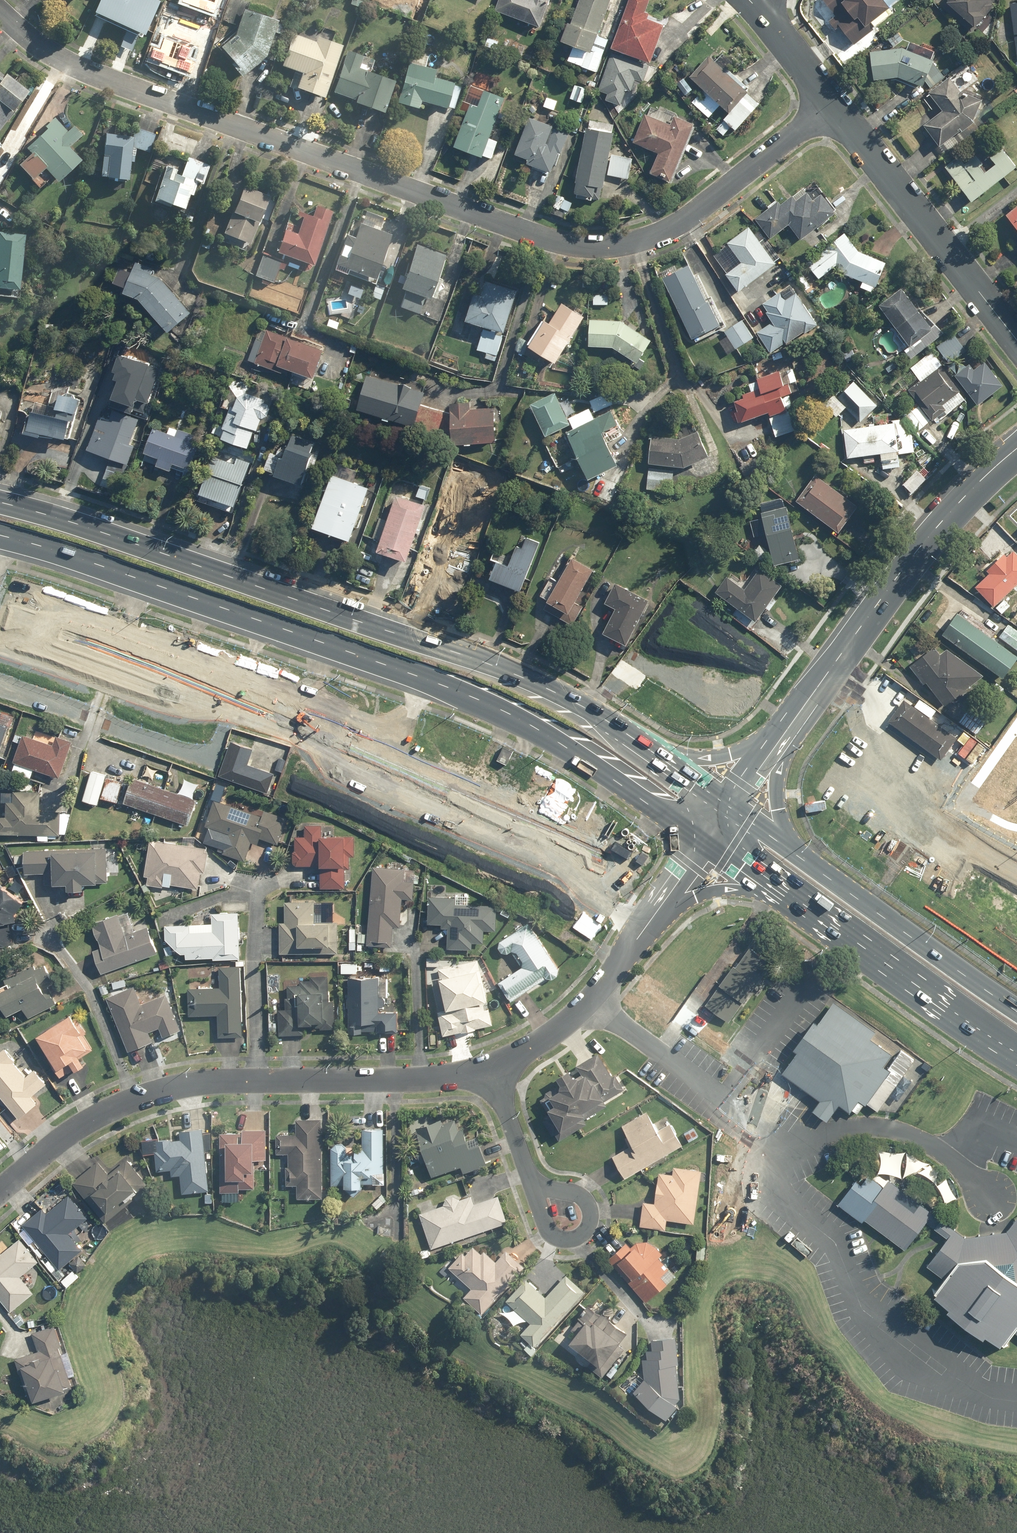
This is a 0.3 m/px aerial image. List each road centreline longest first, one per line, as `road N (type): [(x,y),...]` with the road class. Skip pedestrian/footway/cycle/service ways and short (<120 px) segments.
road 1 (residential): [(0,12),(73,67),(579,245),(630,243),(681,222),(832,107)]
road 2 (primary): [(700,857),(223,655),(0,584)]
road 3 (primary): [(0,499),(494,659),(668,758)]
road 4 (residential): [(489,1074),(175,1088),(65,1135),(0,1192)]
road 5 (secondary): [(1016,451),(927,539),(777,743)]
road 6 (residential): [(832,107),(1016,340)]
road 7 (primary): [(1016,1062),(788,899)]
road 8 (primary): [(788,847),(1016,1006)]
road 9 (residential): [(662,905),(590,999),(489,1074)]
road 10 (track): [(396,1078),(397,1238)]
road 11 (primary): [(788,899),(733,889),(662,905)]
road 12 (residential): [(755,6),(832,107)]

